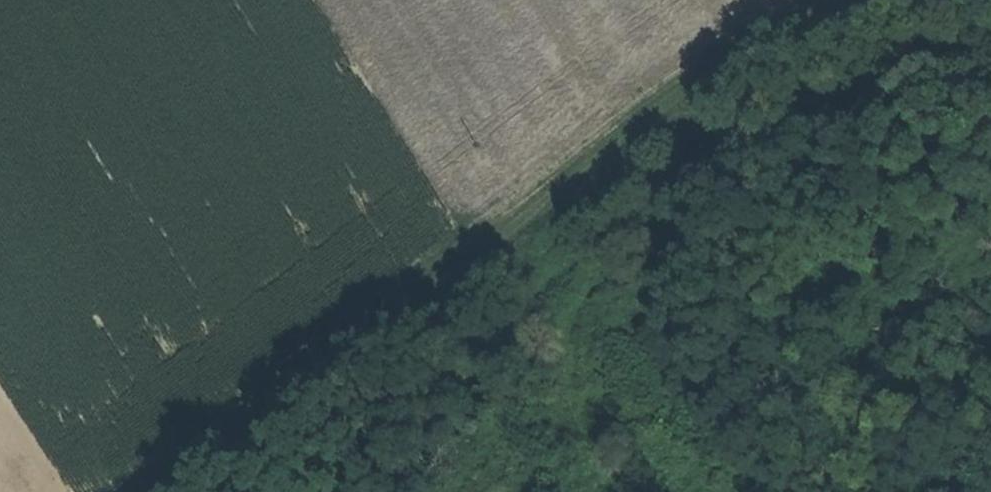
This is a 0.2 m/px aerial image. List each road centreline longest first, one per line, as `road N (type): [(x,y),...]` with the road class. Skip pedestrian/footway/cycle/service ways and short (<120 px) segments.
road 1 (track): [(176,491),(735,50),(827,0)]

